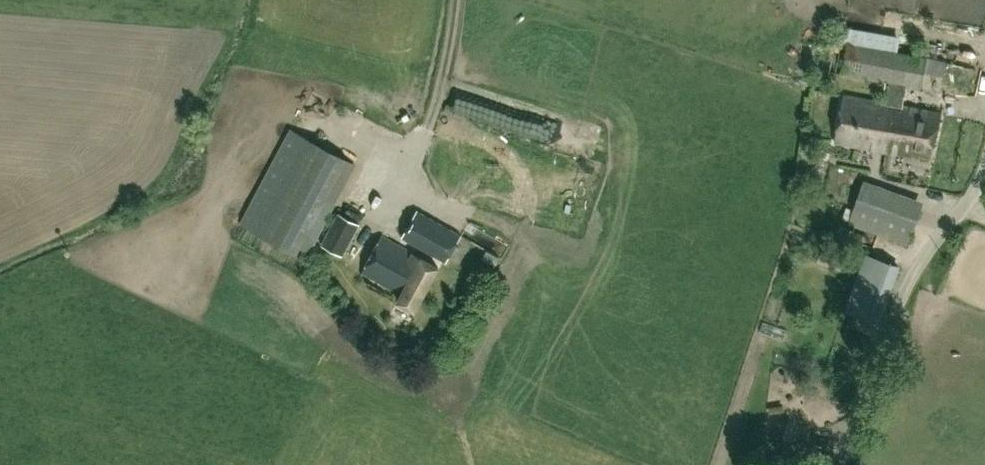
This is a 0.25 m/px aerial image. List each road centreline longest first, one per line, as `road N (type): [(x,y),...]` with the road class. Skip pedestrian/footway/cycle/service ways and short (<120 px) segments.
road 1 (track): [(431,122),(456,0)]

